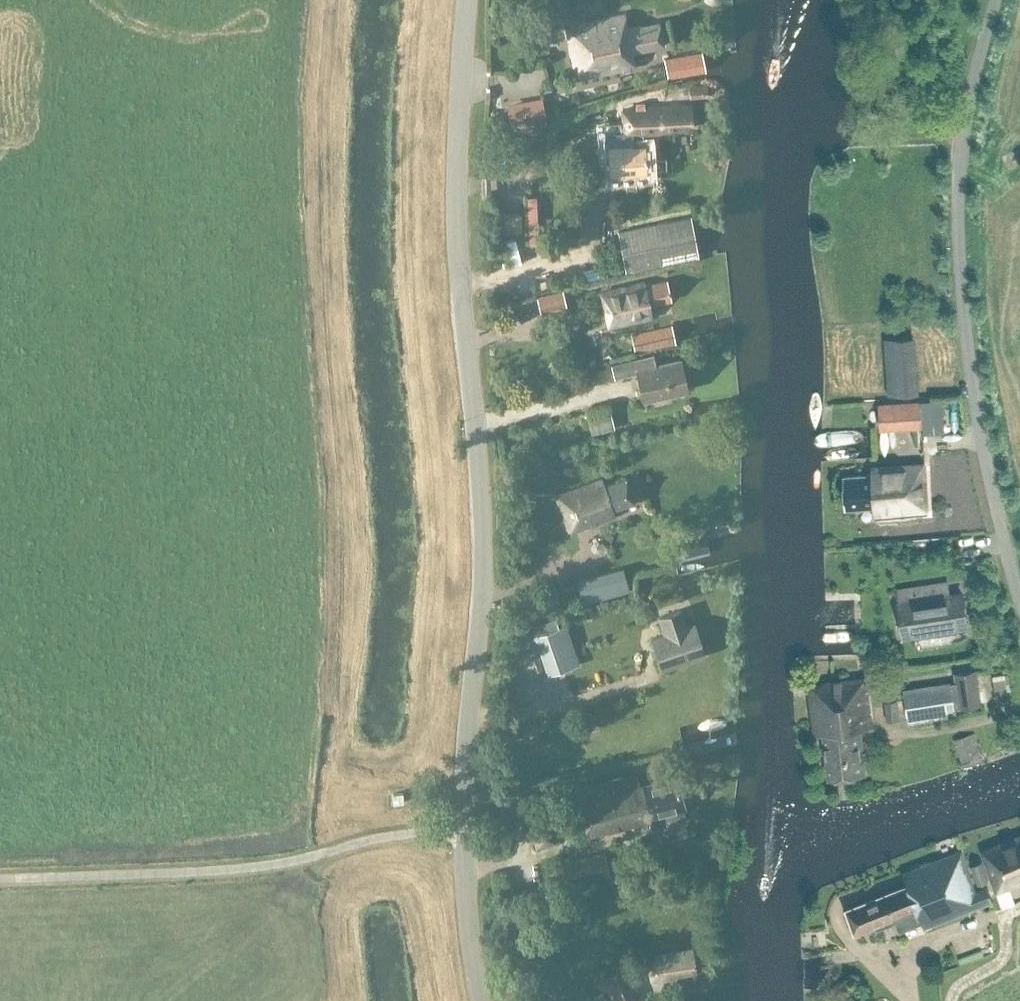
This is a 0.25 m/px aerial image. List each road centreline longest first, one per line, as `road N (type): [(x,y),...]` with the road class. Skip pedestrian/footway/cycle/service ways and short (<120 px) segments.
road 1 (tertiary): [(481,1000),(464,832),(484,531),(471,354),(448,211),(467,0)]
road 2 (unclassified): [(1019,598),(988,518),(959,336),(960,140),(992,0)]

